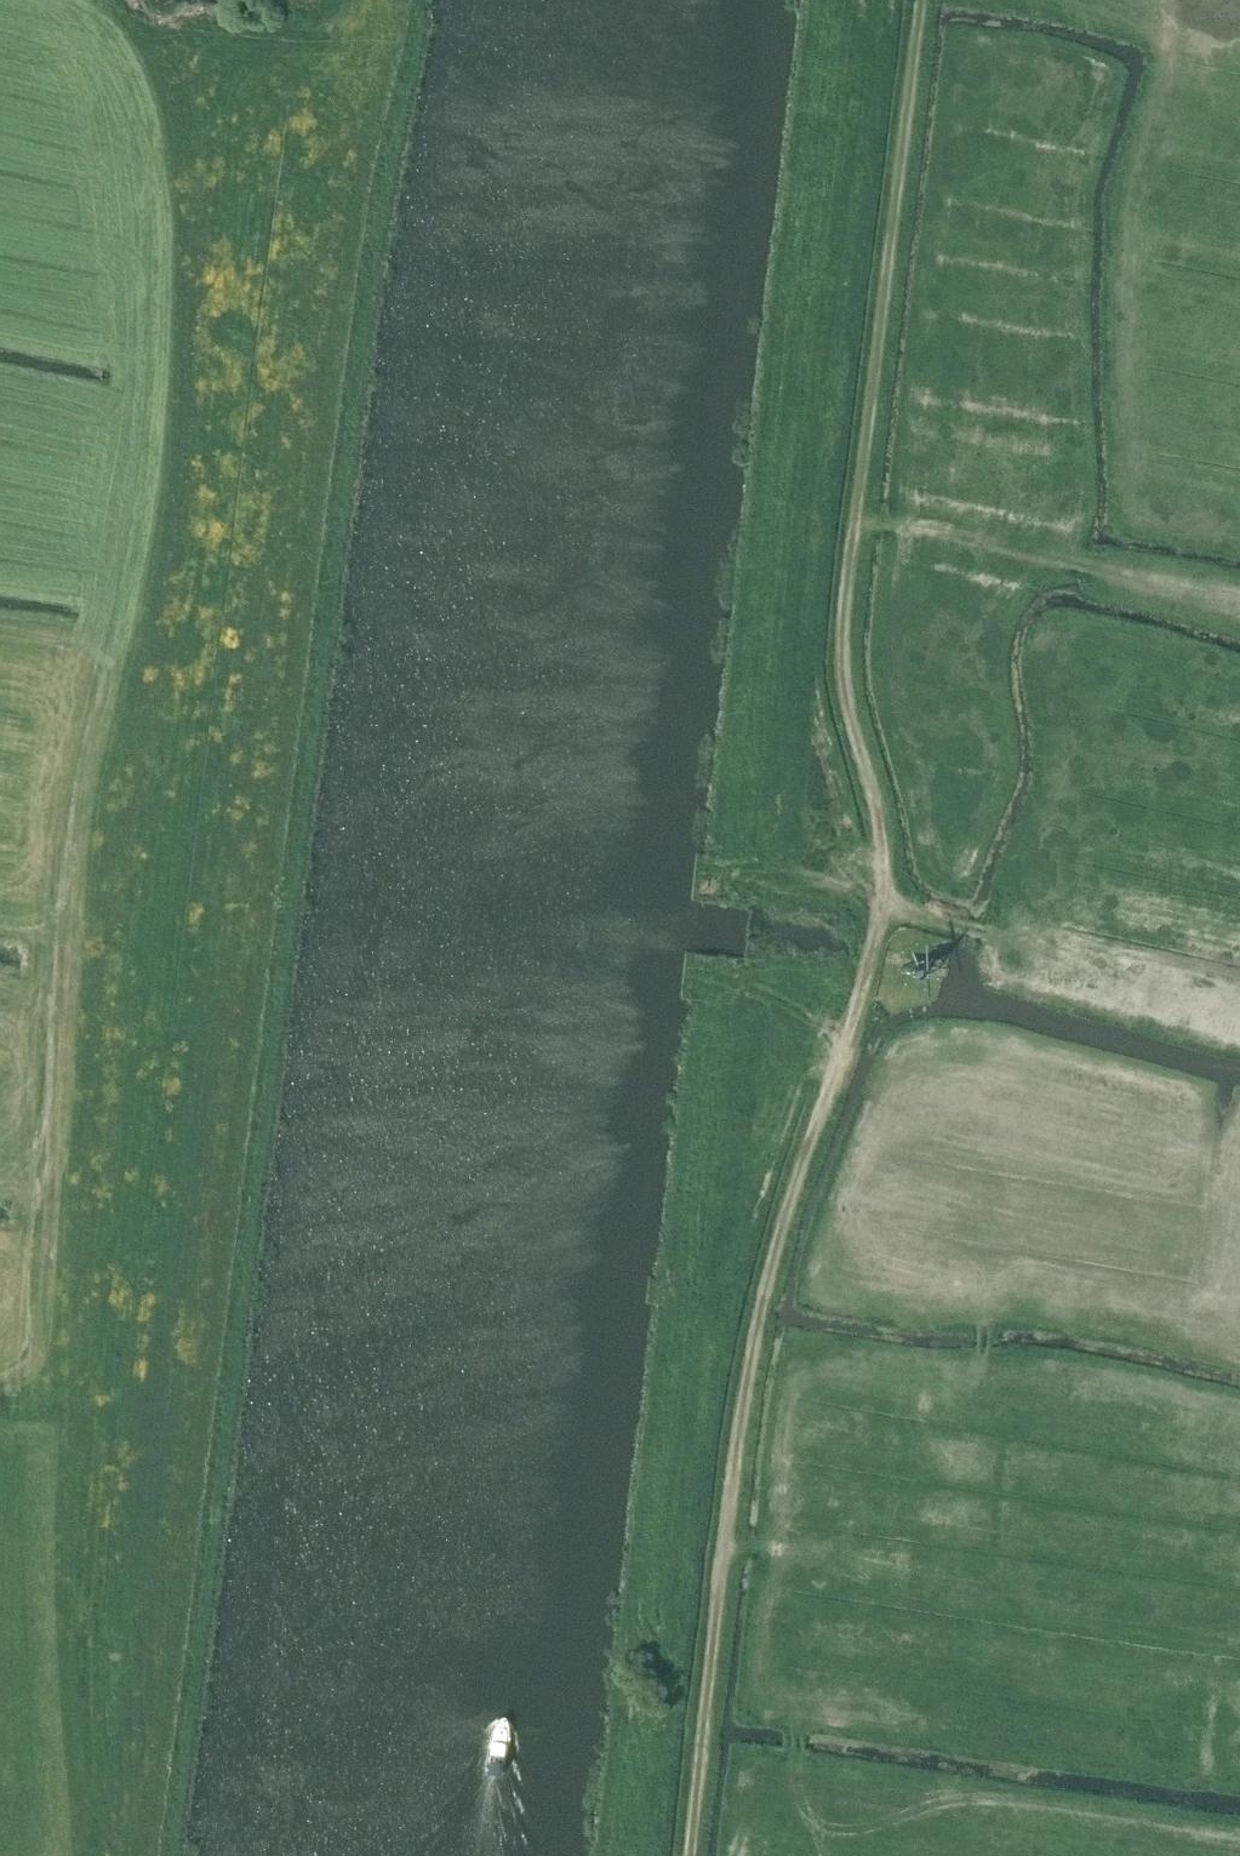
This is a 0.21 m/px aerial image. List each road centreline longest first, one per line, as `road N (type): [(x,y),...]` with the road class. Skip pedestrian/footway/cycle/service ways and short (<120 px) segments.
road 1 (track): [(685,1855),(743,1384),(773,1253),(870,977),(885,831),(850,668),(916,0)]

